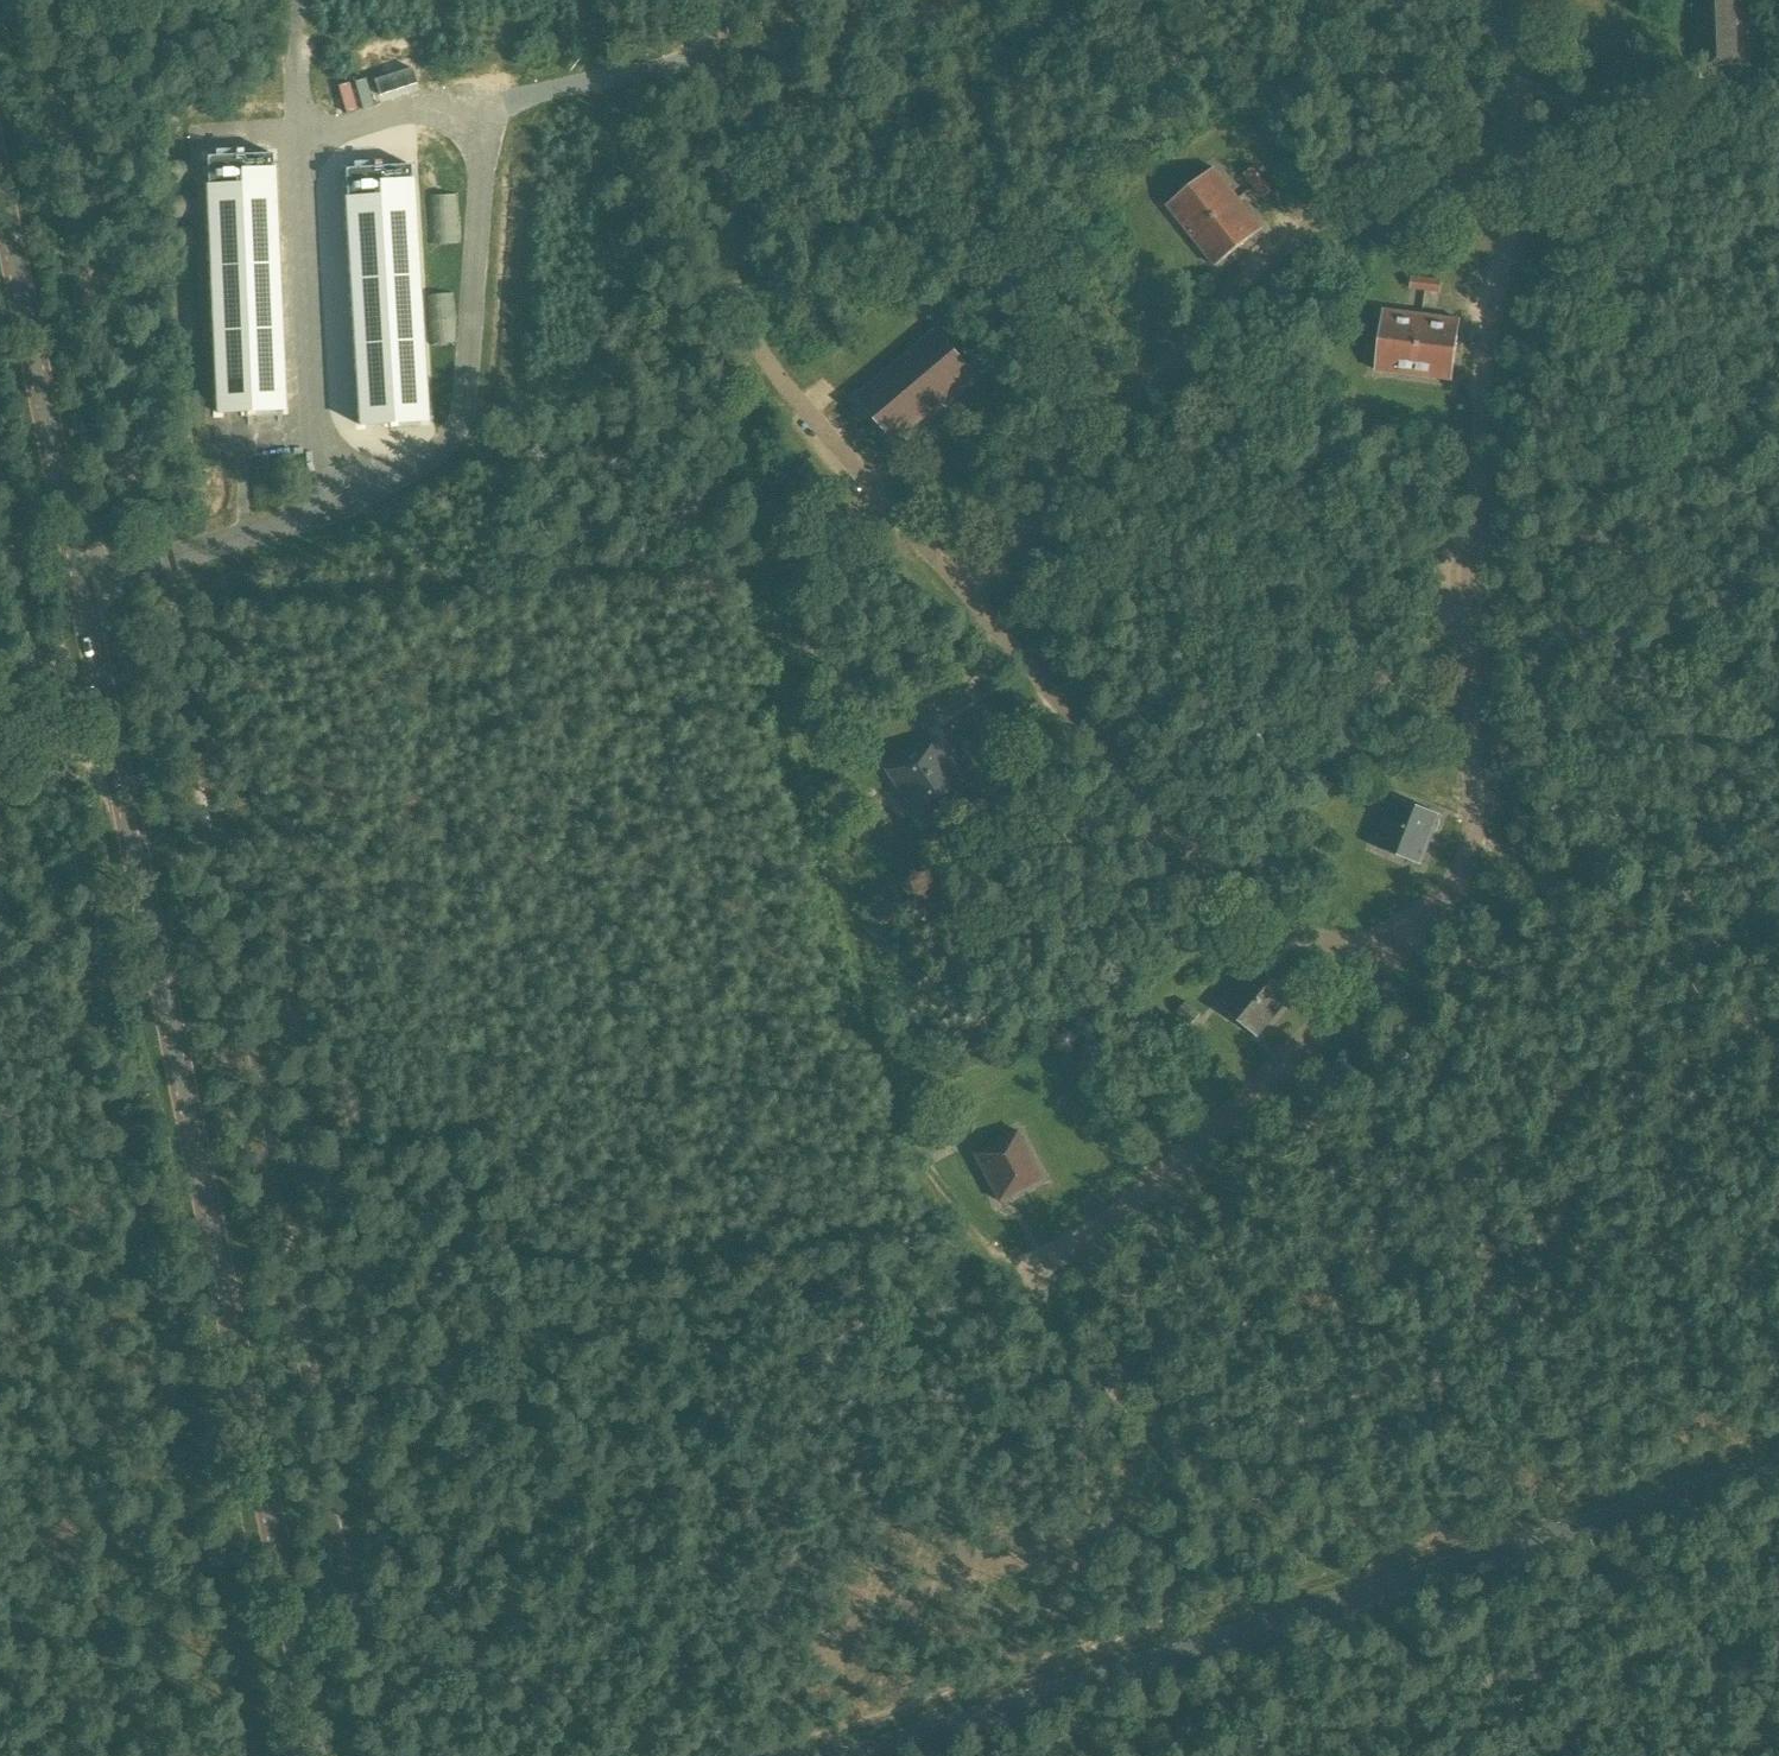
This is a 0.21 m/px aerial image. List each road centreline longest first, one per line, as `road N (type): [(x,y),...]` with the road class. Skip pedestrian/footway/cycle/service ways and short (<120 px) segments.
road 1 (track): [(390,1755),(169,637),(169,614),(193,570),(188,553),(157,526),(137,482),(37,0)]
road 2 (secondary): [(319,1755),(0,195)]
road 3 (track): [(754,339),(749,445),(781,661),(880,1057),(946,1209),(989,1258),(1032,1279),(1056,1330),(1159,1447),(1169,1513),(1151,1632)]
road 4 (track): [(1778,1434),(754,1755)]
road 5 (unclassified): [(858,1755),(1778,1463)]
road 6 (track): [(53,746),(0,479)]

